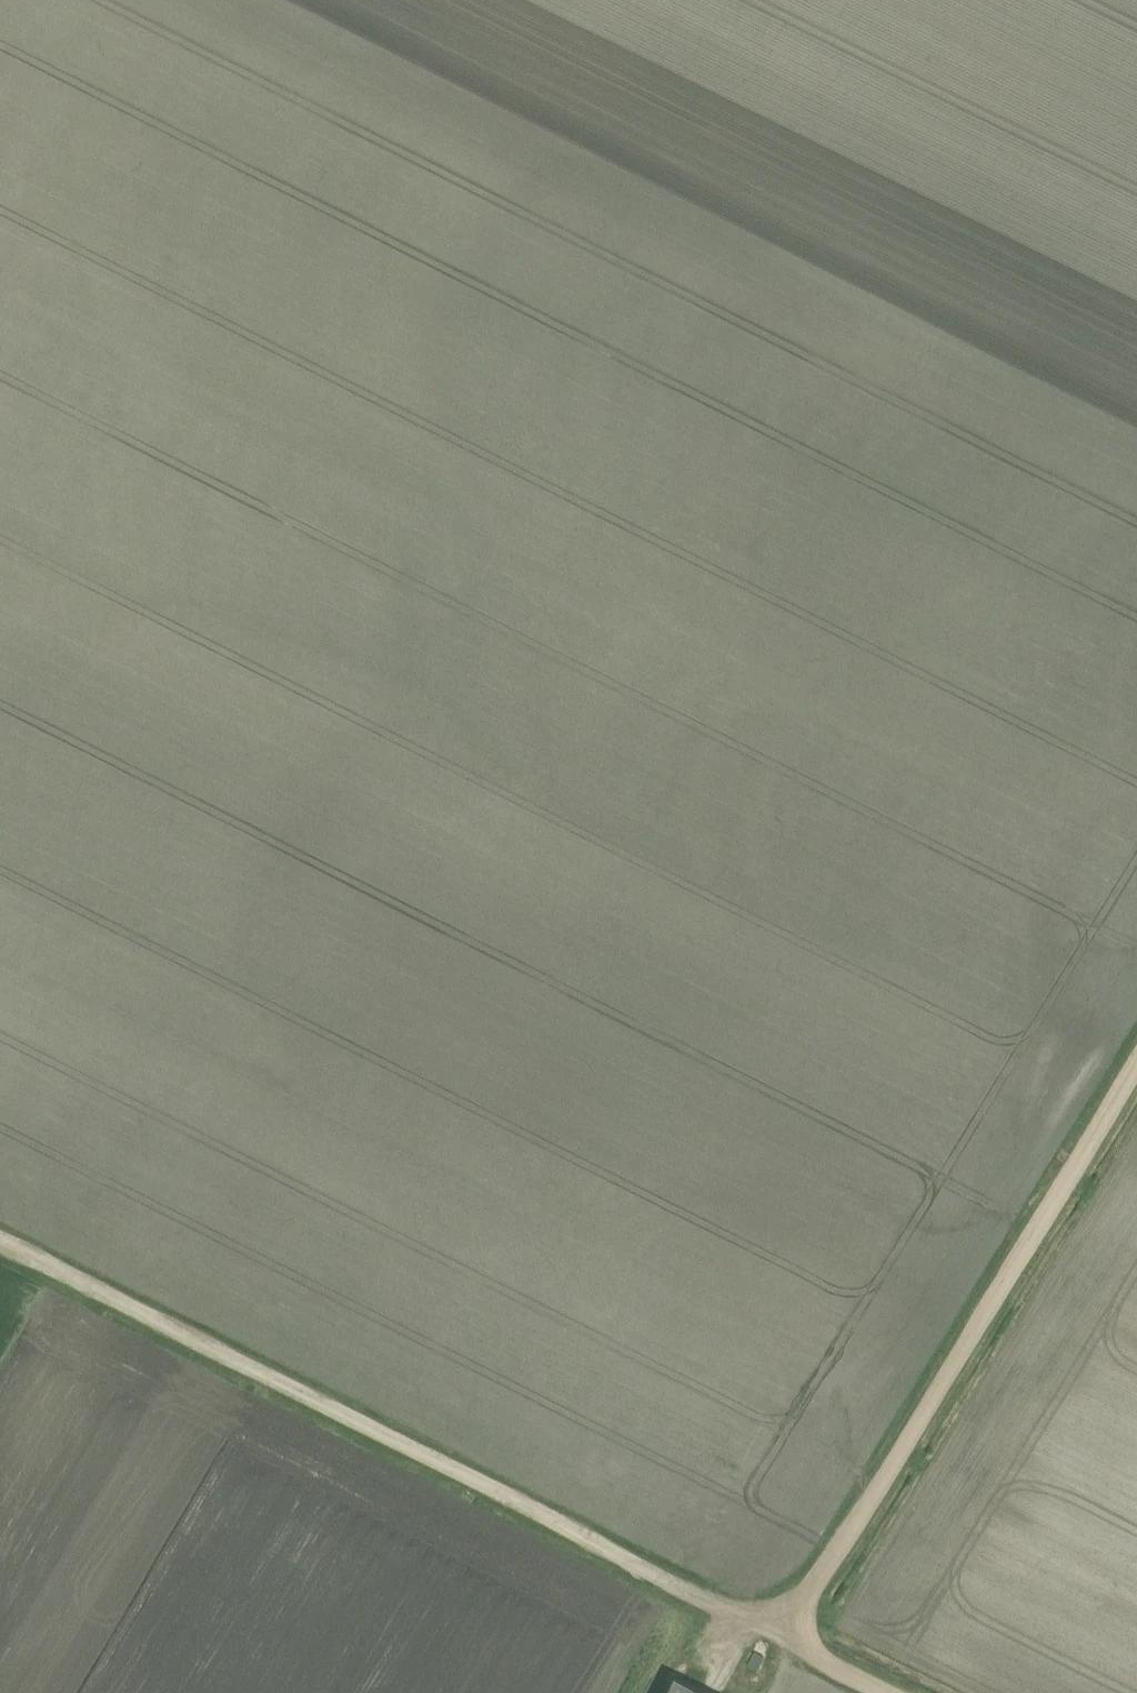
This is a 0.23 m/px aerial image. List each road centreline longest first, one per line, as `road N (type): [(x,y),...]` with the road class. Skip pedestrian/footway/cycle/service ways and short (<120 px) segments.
road 1 (track): [(901,1692),(824,1654),(798,1628),(722,1602),(0,1240)]
road 2 (track): [(798,1628),(1136,1076)]

